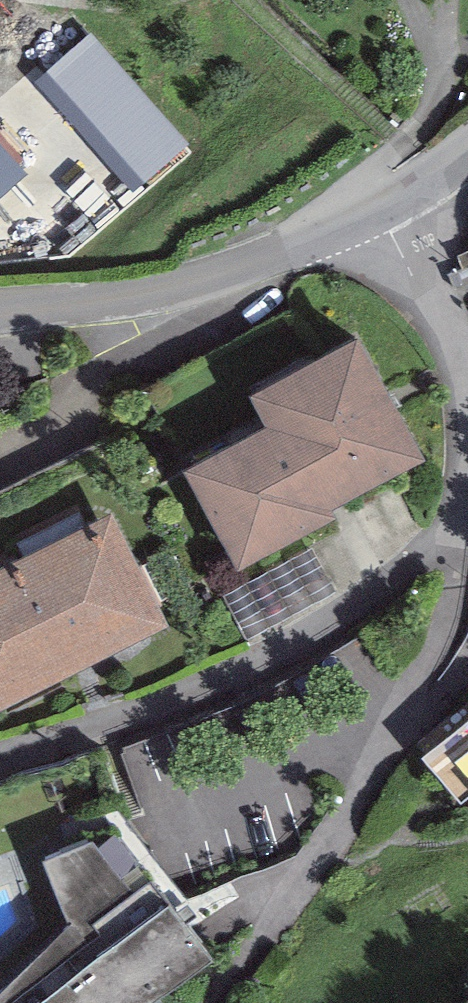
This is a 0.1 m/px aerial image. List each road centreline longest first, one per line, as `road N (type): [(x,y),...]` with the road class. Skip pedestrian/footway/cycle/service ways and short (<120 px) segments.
road 1 (residential): [(214,1002),(316,863),(424,674),(455,597),(464,525)]
road 2 (residential): [(464,525),(358,617),(273,668),(0,768)]
road 3 (tertiary): [(0,311),(203,278),(373,207)]
road 4 (residential): [(373,207),(450,344),(467,426)]

